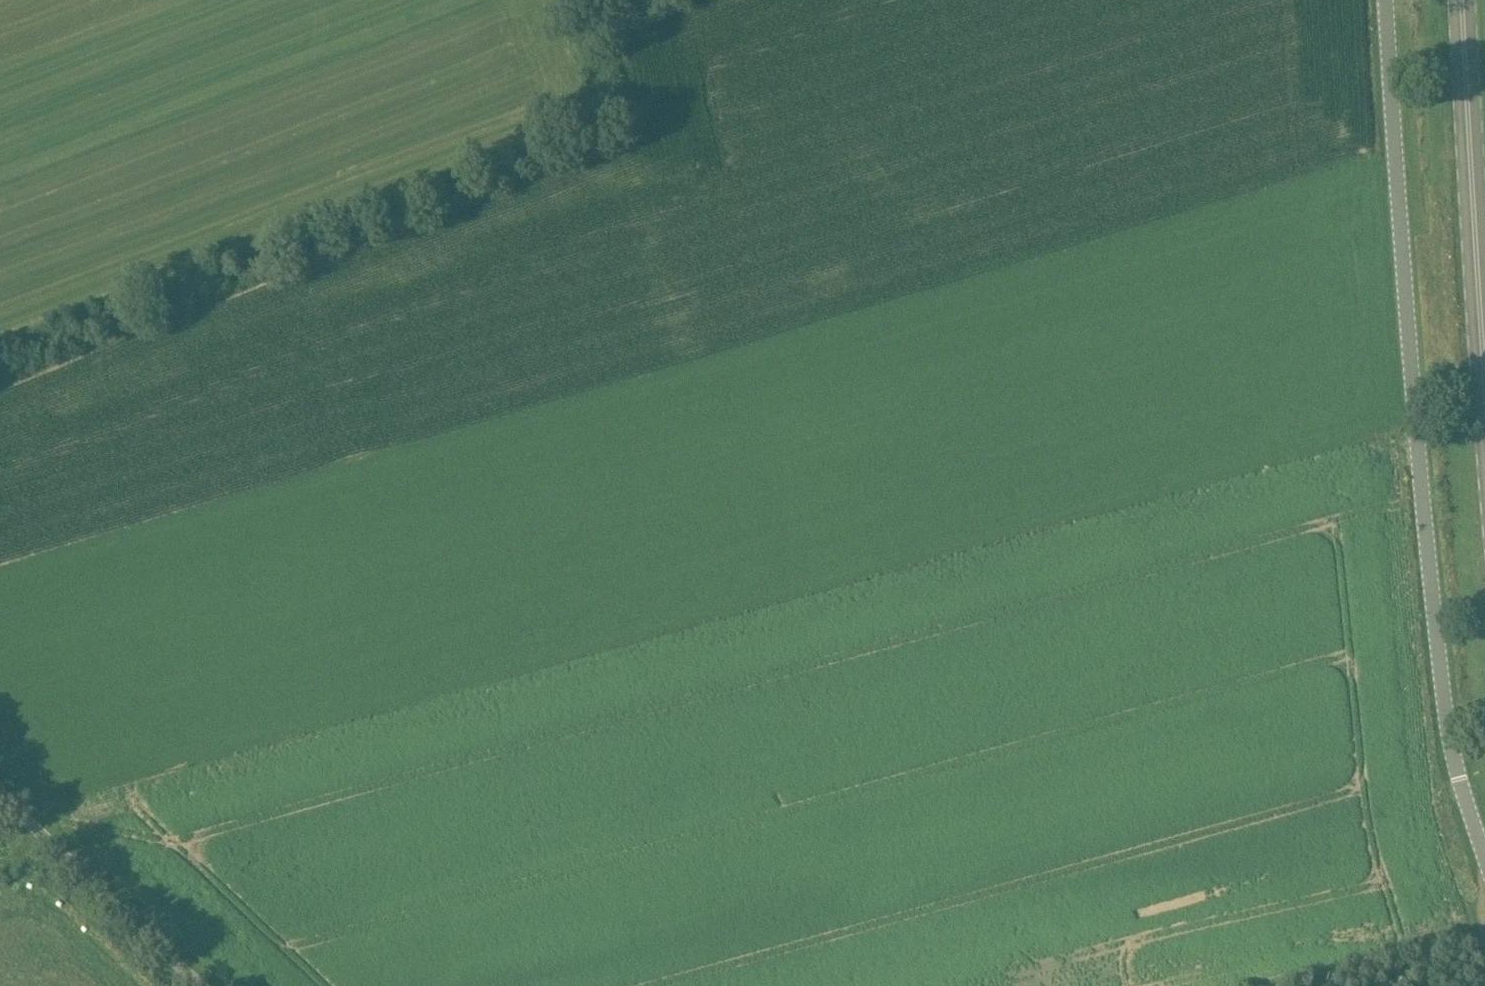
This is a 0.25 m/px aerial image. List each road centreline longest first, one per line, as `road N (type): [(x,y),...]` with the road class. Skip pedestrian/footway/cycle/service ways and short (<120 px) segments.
road 1 (unclassified): [(1387,0),(1438,673),(1484,861)]
road 2 (primary): [(1484,318),(1468,0)]
road 3 (unclassified): [(180,985),(0,819)]

